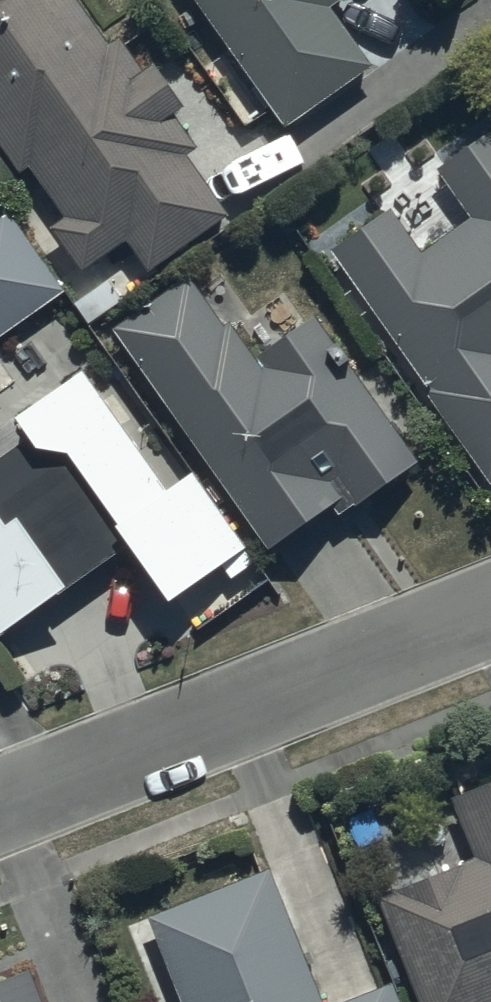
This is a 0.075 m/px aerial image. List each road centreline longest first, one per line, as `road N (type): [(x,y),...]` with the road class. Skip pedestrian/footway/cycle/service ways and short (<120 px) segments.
road 1 (residential): [(490,612),(0,808)]

